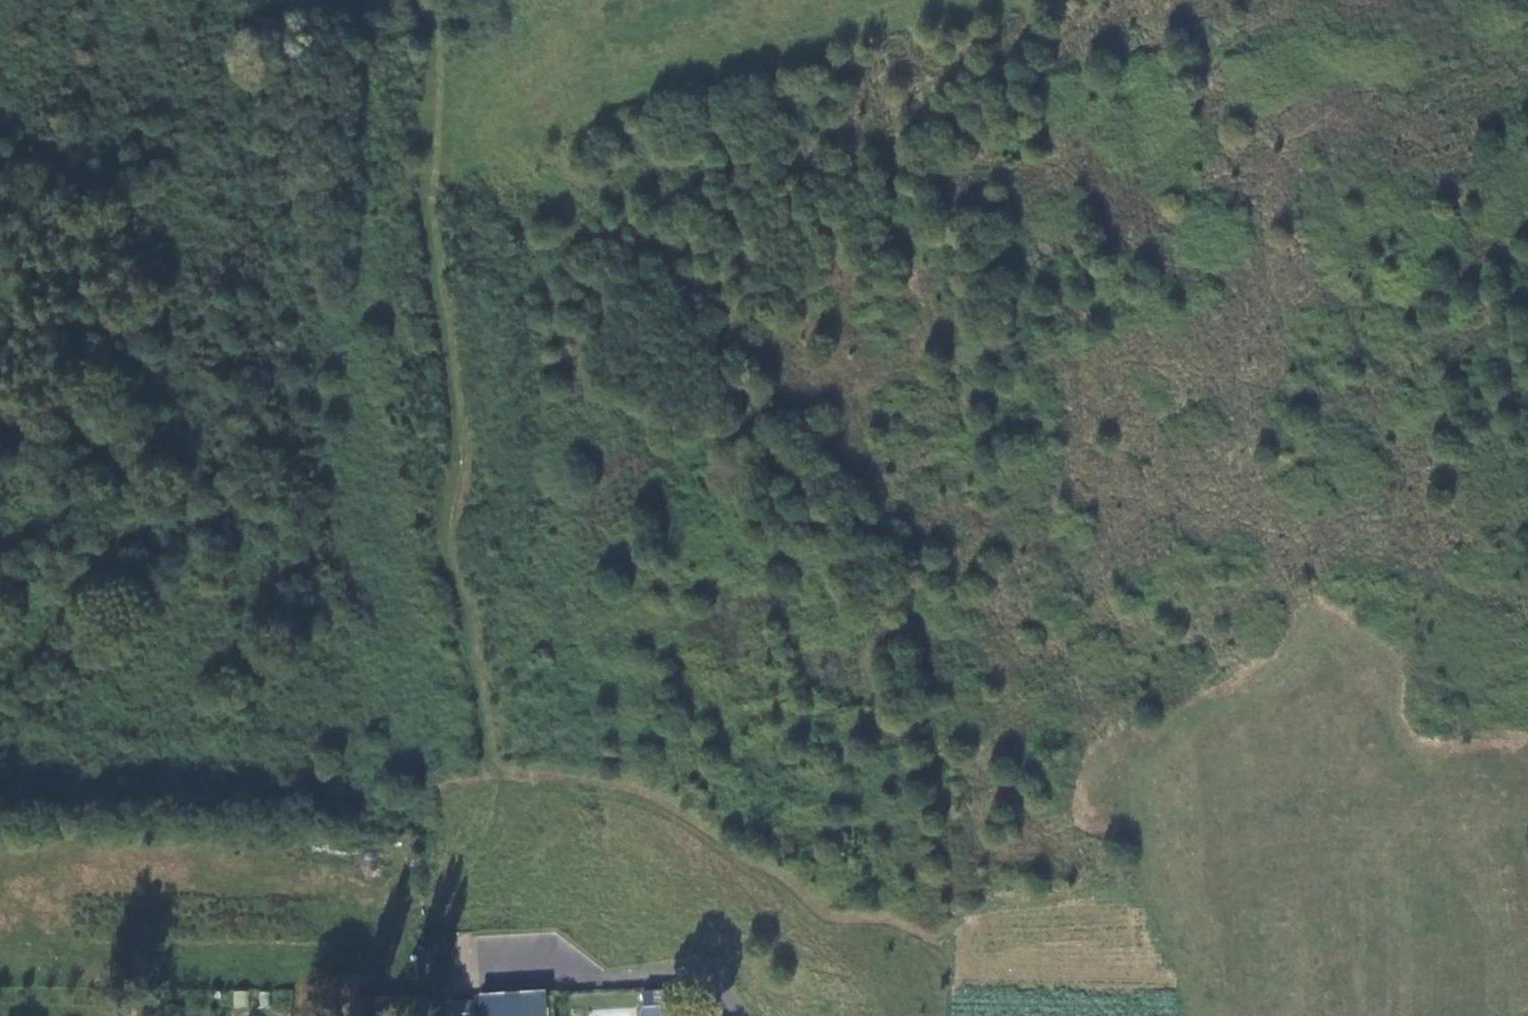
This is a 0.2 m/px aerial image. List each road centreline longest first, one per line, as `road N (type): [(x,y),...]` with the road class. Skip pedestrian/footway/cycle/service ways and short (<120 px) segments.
road 1 (track): [(443,985),(355,964),(59,963)]
road 2 (track): [(443,985),(697,973),(713,978),(737,1015)]

